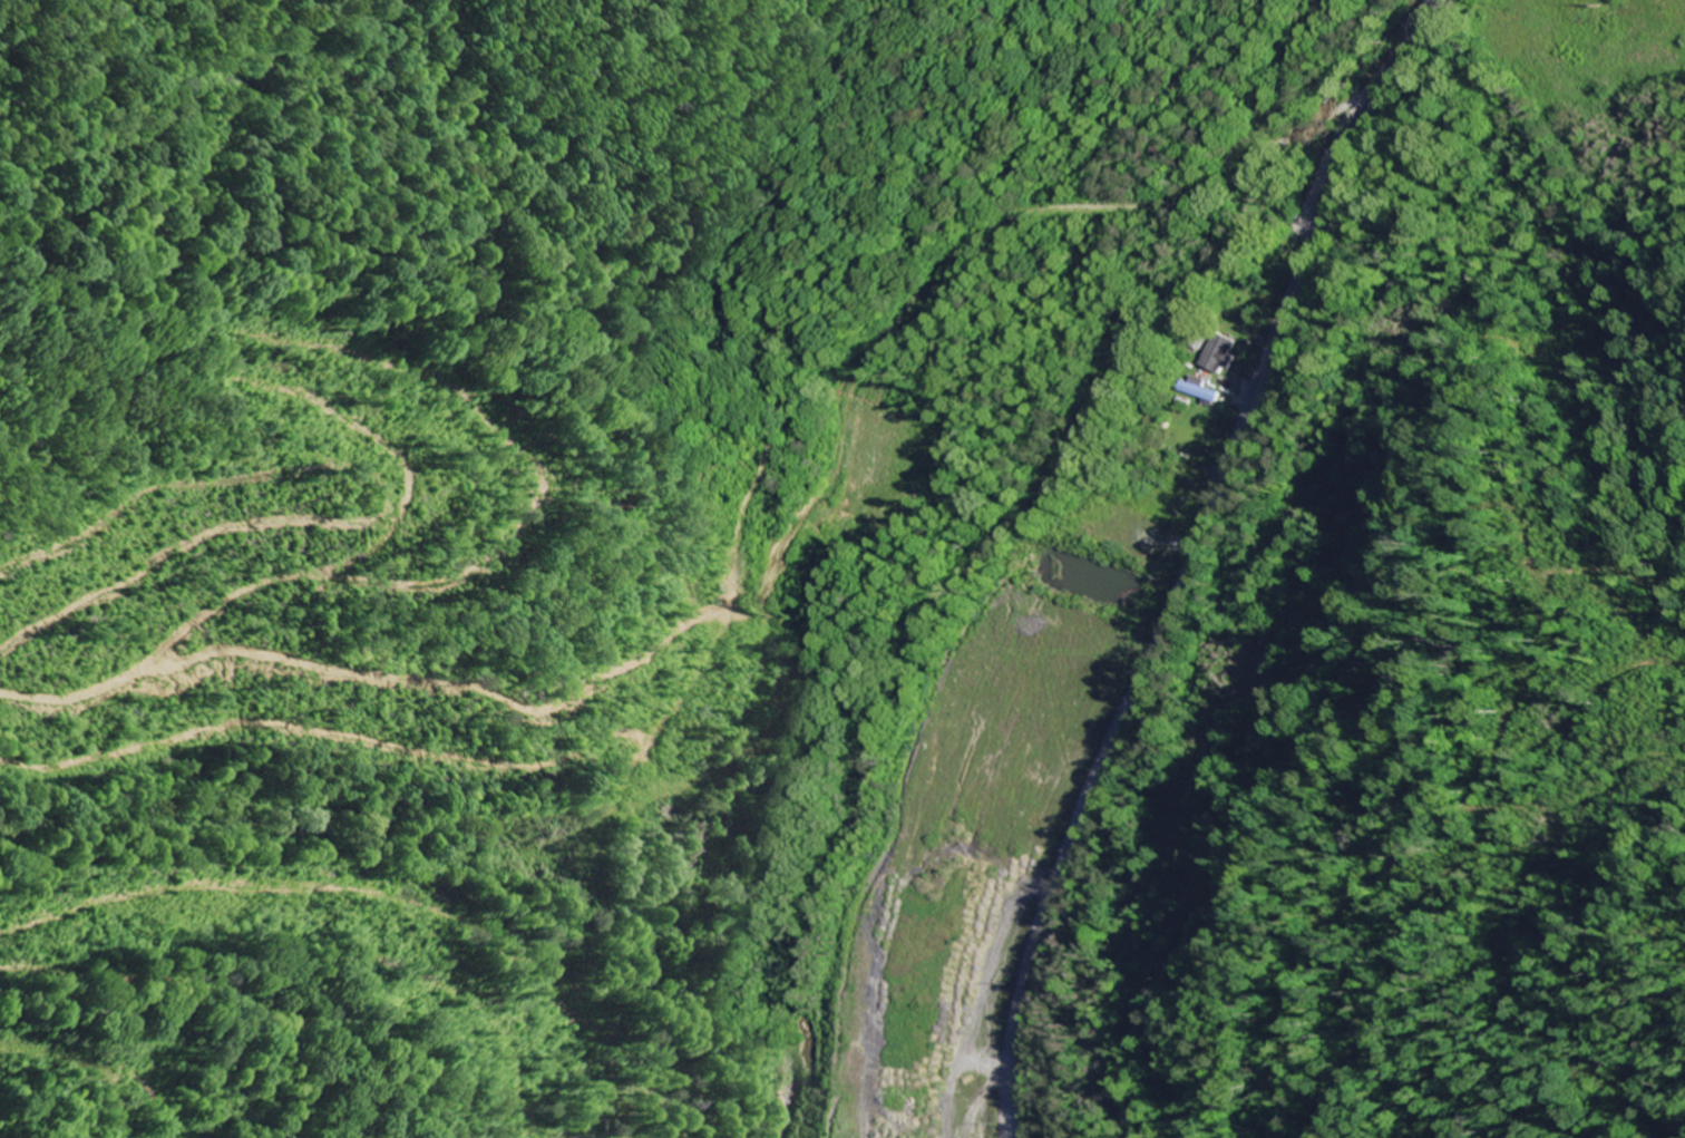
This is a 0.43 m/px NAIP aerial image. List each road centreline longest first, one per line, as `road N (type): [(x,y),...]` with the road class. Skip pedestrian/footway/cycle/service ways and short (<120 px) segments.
road 1 (tertiary): [(1309,240),(1347,139),(1438,0)]

